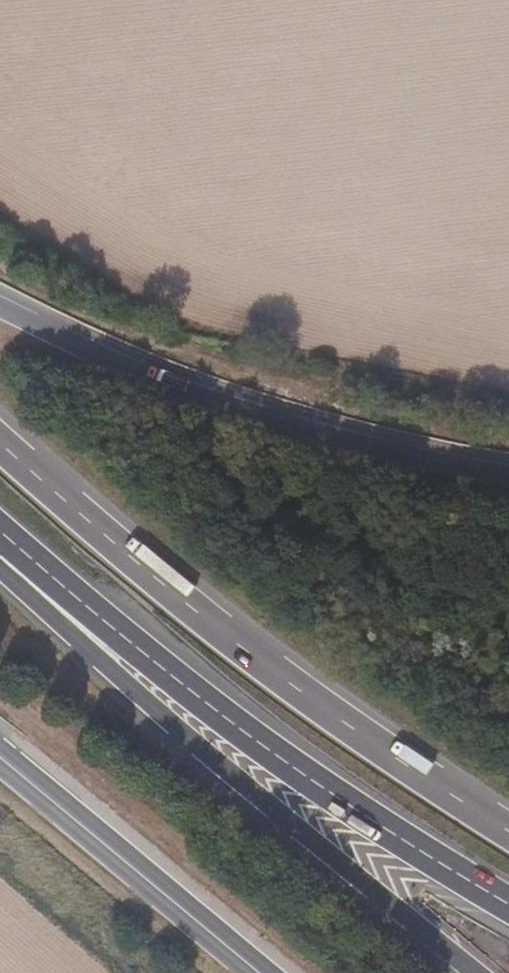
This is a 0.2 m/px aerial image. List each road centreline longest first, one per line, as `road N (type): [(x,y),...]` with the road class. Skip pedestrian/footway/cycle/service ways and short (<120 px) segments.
road 1 (trunk): [(508,832),(257,659),(0,438)]
road 2 (trunk): [(0,555),(66,632),(477,972)]
road 3 (trunk): [(0,530),(230,722),(508,904)]
road 4 (trunk): [(508,475),(294,419),(86,337),(0,293)]
road 5 (tertiary): [(0,756),(261,972)]

